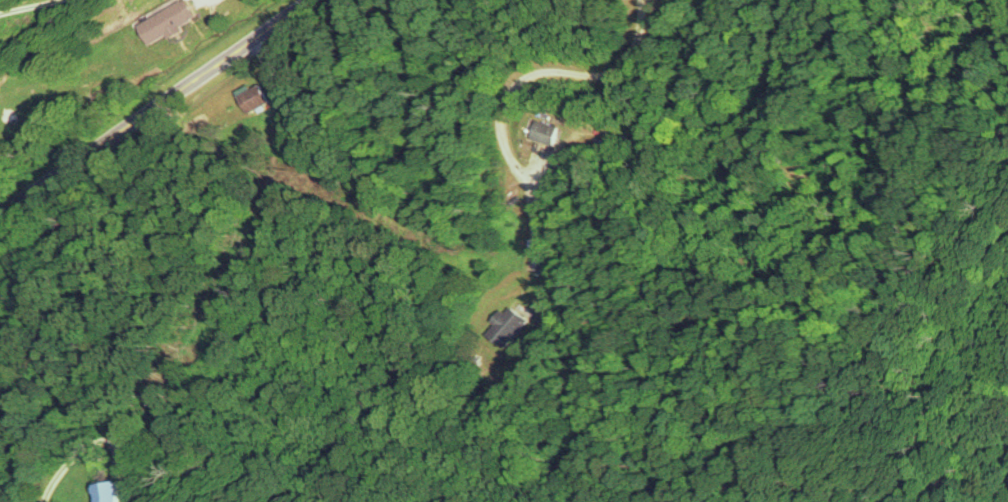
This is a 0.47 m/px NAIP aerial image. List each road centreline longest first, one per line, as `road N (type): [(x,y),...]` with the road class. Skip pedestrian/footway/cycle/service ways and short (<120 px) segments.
road 1 (secondary): [(0,213),(304,0)]

